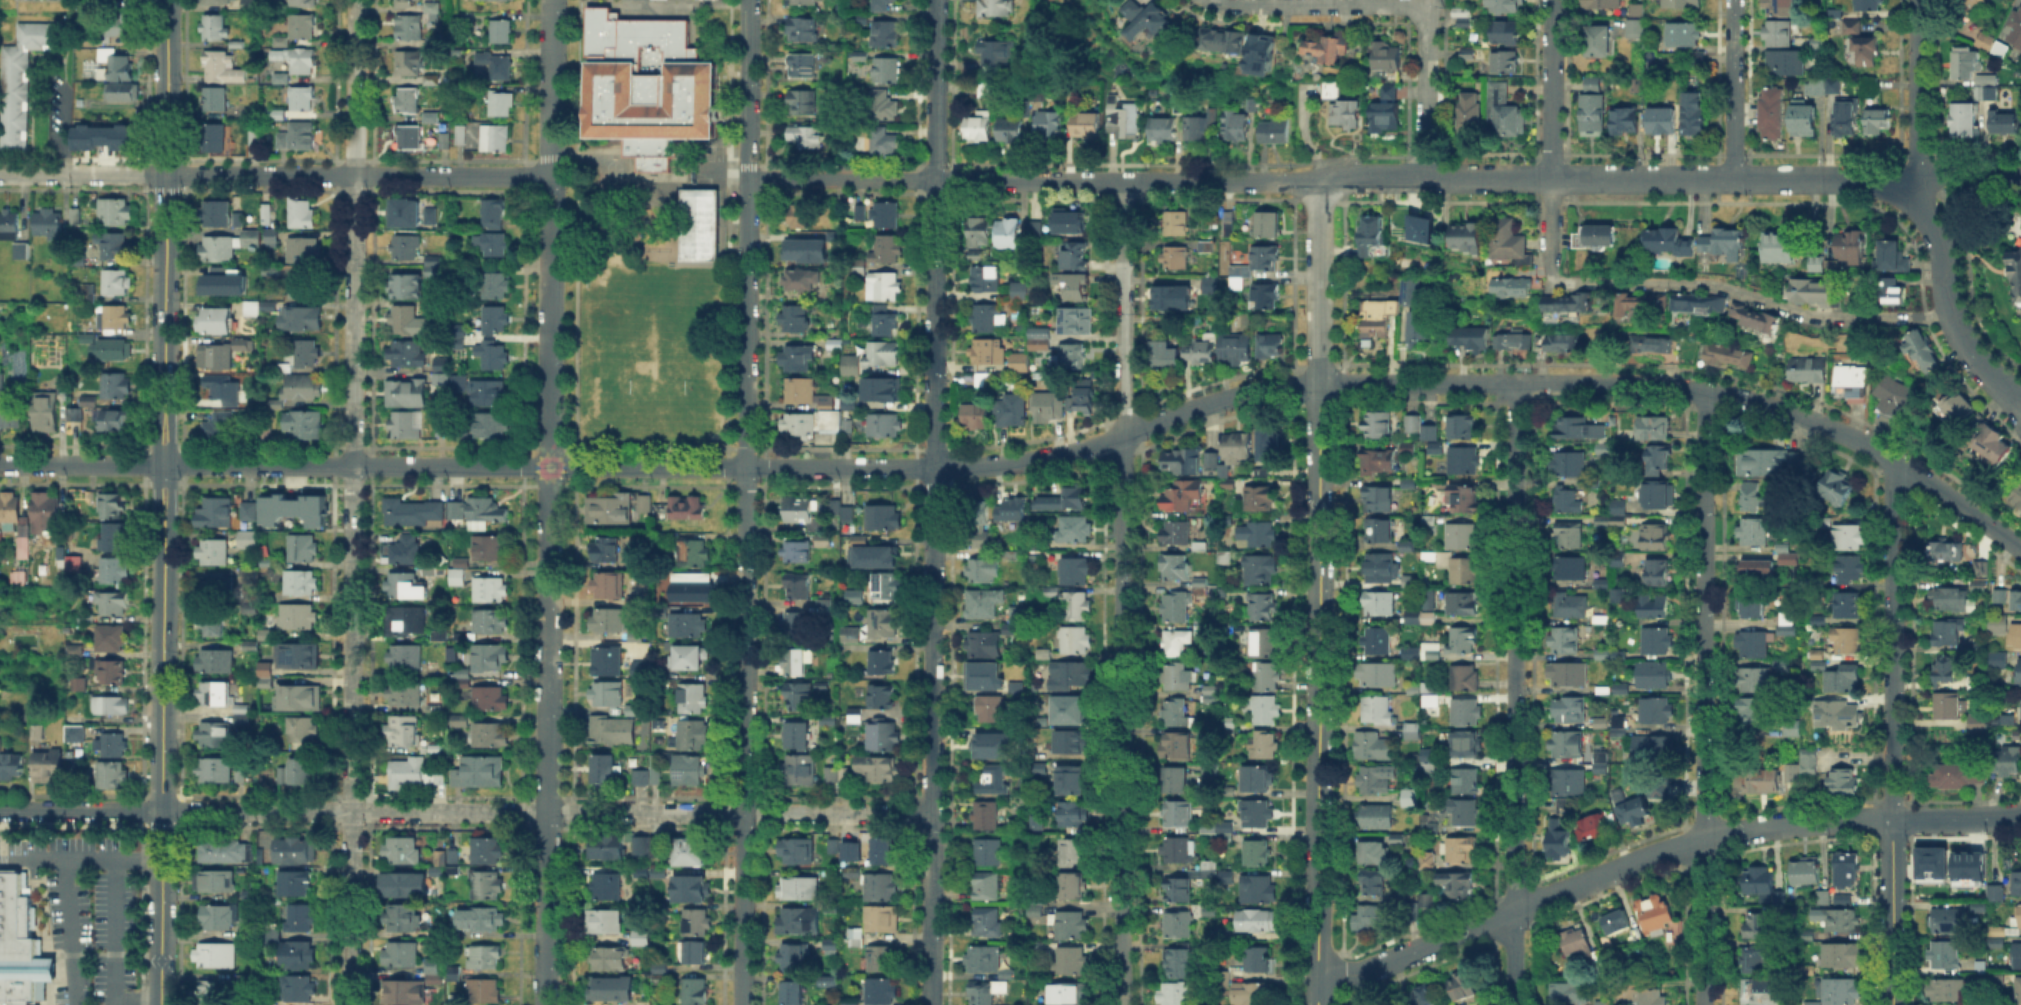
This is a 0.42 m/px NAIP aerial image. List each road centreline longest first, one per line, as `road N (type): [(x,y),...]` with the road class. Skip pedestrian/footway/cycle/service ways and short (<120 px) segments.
road 1 (residential): [(934,467),(1032,460),(1224,399),(1318,383),(1626,383),(1732,396),(1811,419),(1893,461),(2020,548)]
road 2 (residential): [(349,1004),(356,0)]
road 3 (residential): [(929,1004),(936,0)]
road 4 (residential): [(0,810),(928,813)]
road 5 (residential): [(1120,1004),(1124,181)]
road 6 (residential): [(1512,1004),(1514,383)]
road 7 (residential): [(1317,1004),(1318,383)]
road 8 (residential): [(1702,1004),(1706,391)]
road 9 (residential): [(1317,976),(1366,972),(1702,841),(1799,822),(1892,820)]
road 10 (residential): [(0,174),(549,177)]
road 11 (residential): [(0,464),(548,466)]
road 12 (residential): [(544,1004),(548,466)]
road 13 (residential): [(743,1004),(745,466)]
road 14 (tertiary): [(159,1004),(163,528)]
road 15 (residential): [(1319,181),(1729,178)]
road 16 (residential): [(1549,271),(1570,283),(1719,287),(1818,318),(1948,315)]
road 17 (residential): [(935,179),(1319,181)]
road 18 (residential): [(1892,820),(1893,461)]
road 19 (residential): [(1917,180),(1948,315),(1973,364),(2020,401)]
road 20 (residential): [(548,466),(550,222)]
road 21 (residential): [(744,422),(748,179)]
road 22 (residential): [(1216,0),(1427,7)]
road 23 (residential): [(1318,383),(1319,181)]
road 24 (residential): [(548,466),(745,466)]
road 25 (residential): [(745,466),(934,467)]
road 26 (residential): [(1729,178),(1917,180)]
road 27 (residential): [(748,179),(935,179)]
road 28 (tertiary): [(163,405),(164,221)]
road 29 (residential): [(1891,1004),(1892,820)]
road 30 (residential): [(1917,180),(1917,0)]
road 31 (residential): [(1422,178),(1429,0)]
road 32 (residential): [(1549,178),(1551,0)]
road 33 (residential): [(1729,178),(1731,0)]
road 34 (residential): [(549,177),(550,0)]
road 35 (tertiary): [(165,175),(166,0)]
road 36 (residential): [(746,142),(747,0)]
road 37 (residential): [(1892,820),(2020,814)]
road 38 (tertiary): [(163,528),(172,494),(171,415),(163,405)]
road 39 (tertiary): [(163,405),(163,528)]

